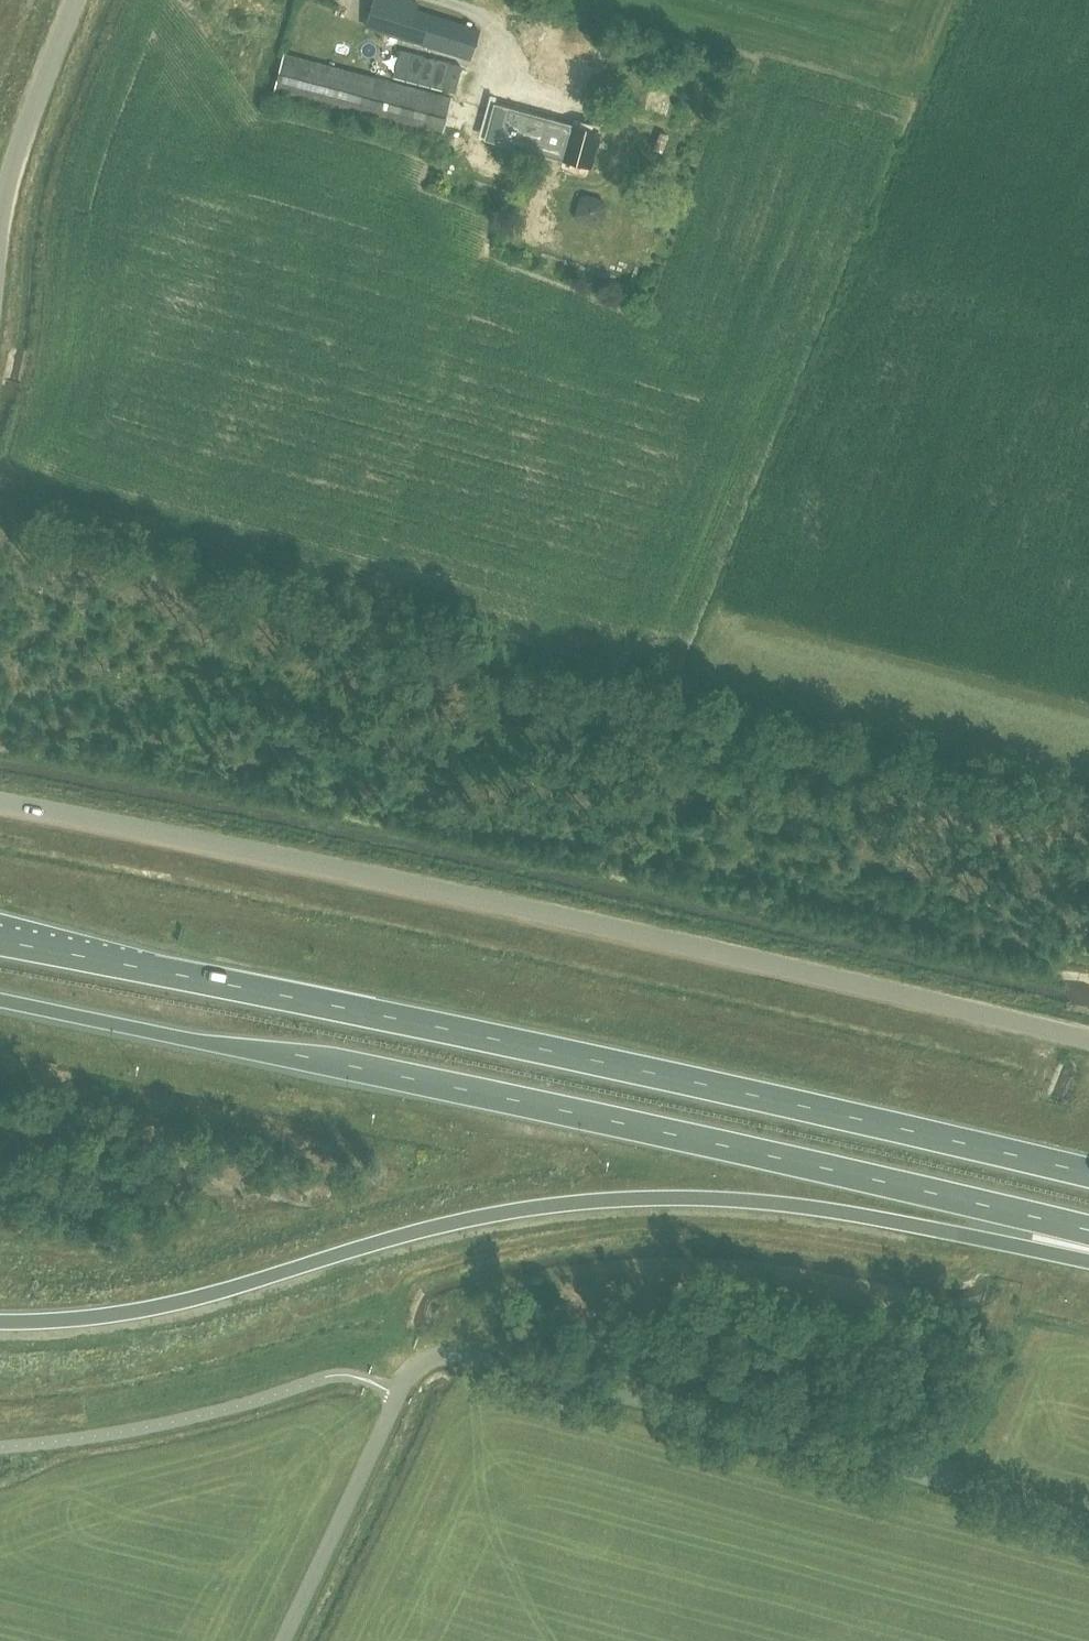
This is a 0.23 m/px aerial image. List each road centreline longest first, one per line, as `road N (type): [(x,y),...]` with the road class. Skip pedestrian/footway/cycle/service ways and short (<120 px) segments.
road 1 (unclassified): [(1088,1036),(510,904),(0,801)]
road 2 (trunk): [(0,1000),(686,1131),(1088,1232)]
road 3 (trunk): [(1088,1174),(795,1105),(0,941)]
road 4 (trunk): [(0,1314),(156,1302),(452,1221),(607,1200),(765,1203),(1088,1254)]
road 5 (unclassified): [(1088,1520),(445,1356),(422,1364),(405,1385),(287,1640)]
road 6 (unclassified): [(0,224),(16,153),(76,0)]

